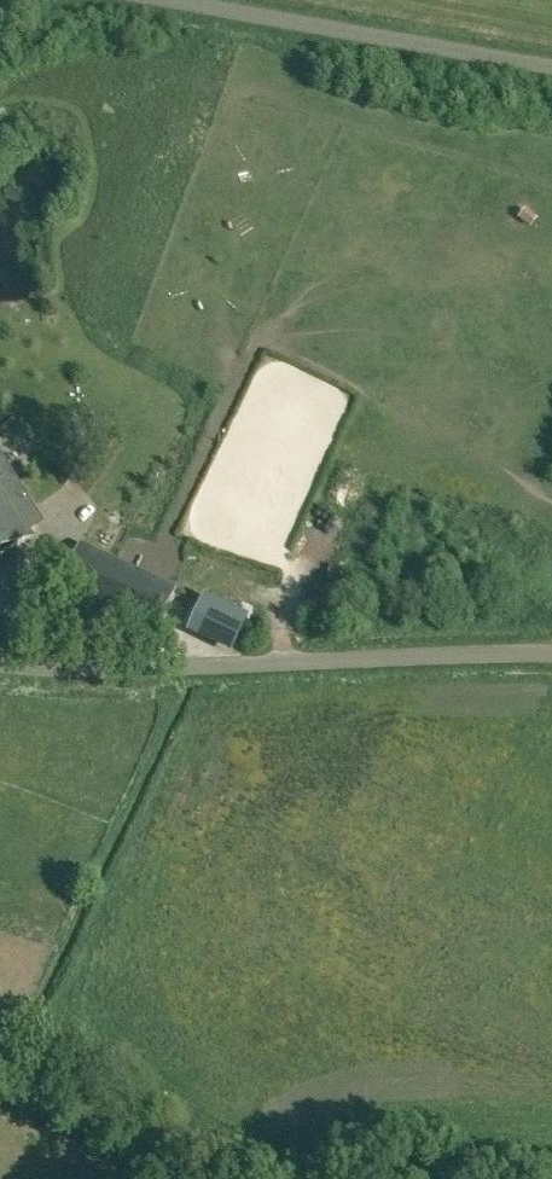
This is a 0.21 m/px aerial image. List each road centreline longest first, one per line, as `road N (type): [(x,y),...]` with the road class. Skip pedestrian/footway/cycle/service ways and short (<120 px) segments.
road 1 (unclassified): [(551,652),(488,649),(191,669),(0,666)]
road 2 (unclassified): [(148,0),(551,68)]

